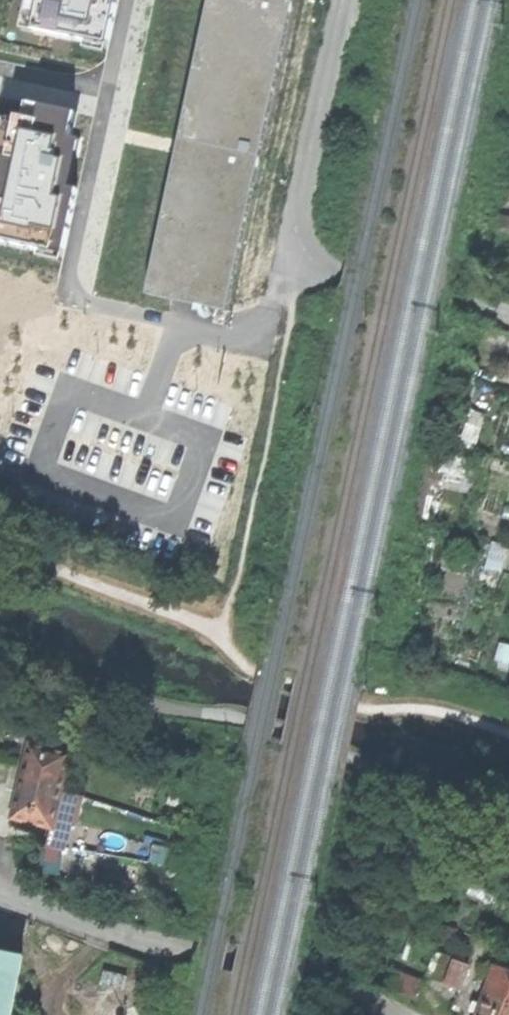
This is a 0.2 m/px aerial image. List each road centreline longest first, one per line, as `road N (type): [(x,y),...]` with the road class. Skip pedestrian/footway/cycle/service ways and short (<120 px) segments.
road 1 (unclassified): [(508,314),(323,267),(293,243),(343,0)]
road 2 (unclassified): [(401,1014),(320,979),(192,952),(0,889)]

